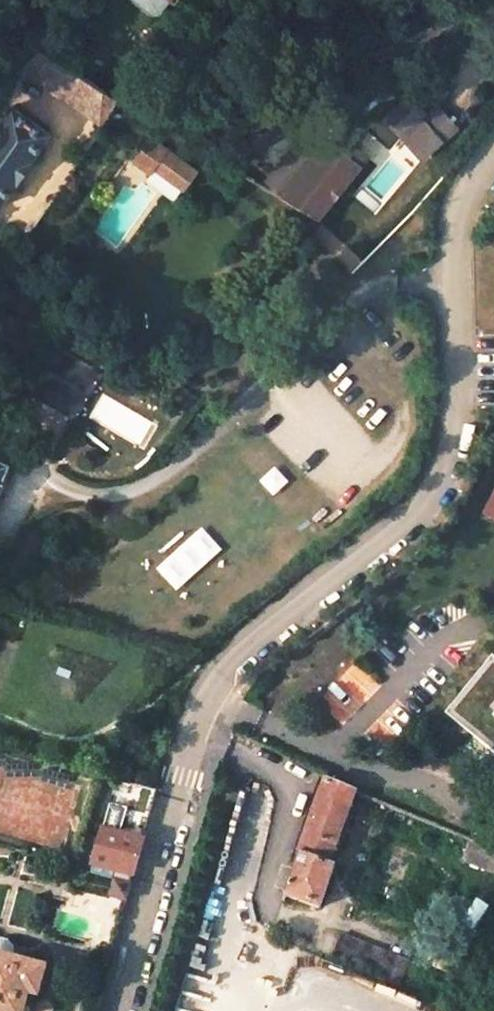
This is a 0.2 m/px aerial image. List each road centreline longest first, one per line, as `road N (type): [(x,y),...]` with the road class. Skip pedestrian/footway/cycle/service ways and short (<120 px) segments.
road 1 (residential): [(122,1010),(221,674),(431,503),(464,380),(460,197),(493,150)]
road 2 (trunk): [(0,765),(390,441)]
road 3 (trunk): [(344,389),(0,678)]
road 4 (trunk): [(493,242),(344,389)]
road 5 (trunk): [(493,288),(344,389)]
road 6 (trunk): [(390,441),(493,352)]
road 7 (trunk): [(390,441),(493,381)]

